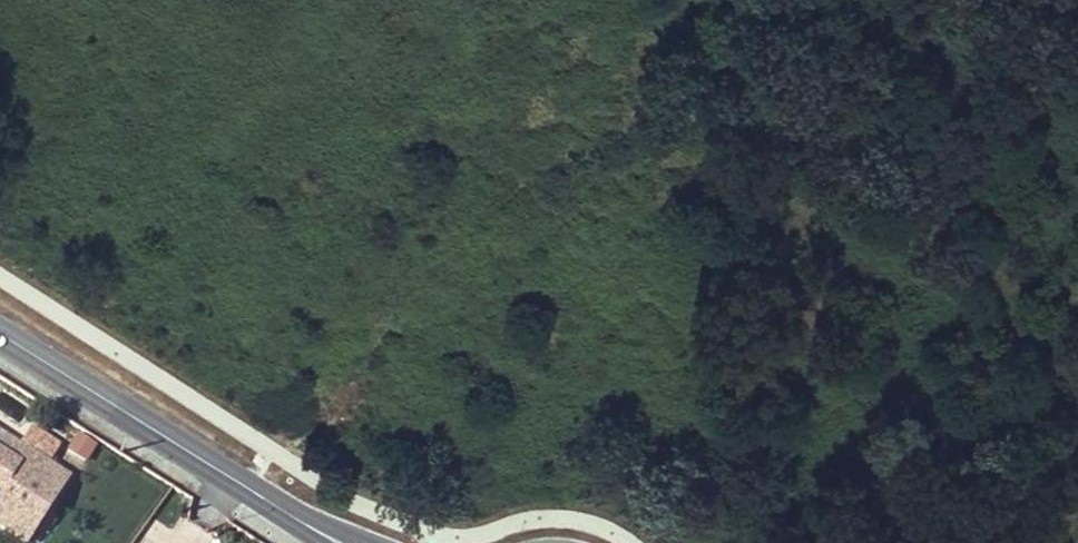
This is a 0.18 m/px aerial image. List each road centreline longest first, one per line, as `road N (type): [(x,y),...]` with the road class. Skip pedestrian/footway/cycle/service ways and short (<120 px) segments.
road 1 (secondary): [(0,328),(344,542)]

